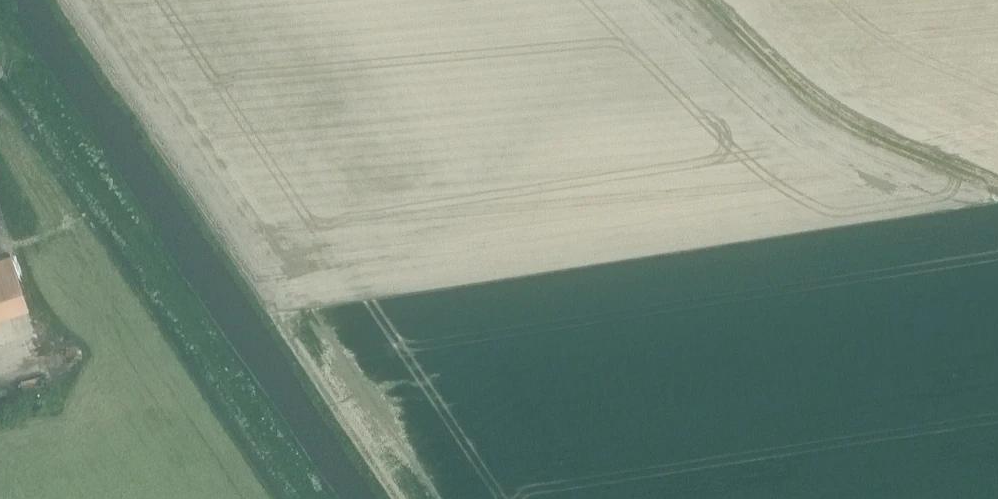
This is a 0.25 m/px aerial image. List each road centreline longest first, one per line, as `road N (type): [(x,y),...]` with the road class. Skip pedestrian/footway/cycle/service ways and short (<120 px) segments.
road 1 (track): [(997,187),(837,117),(709,0)]

